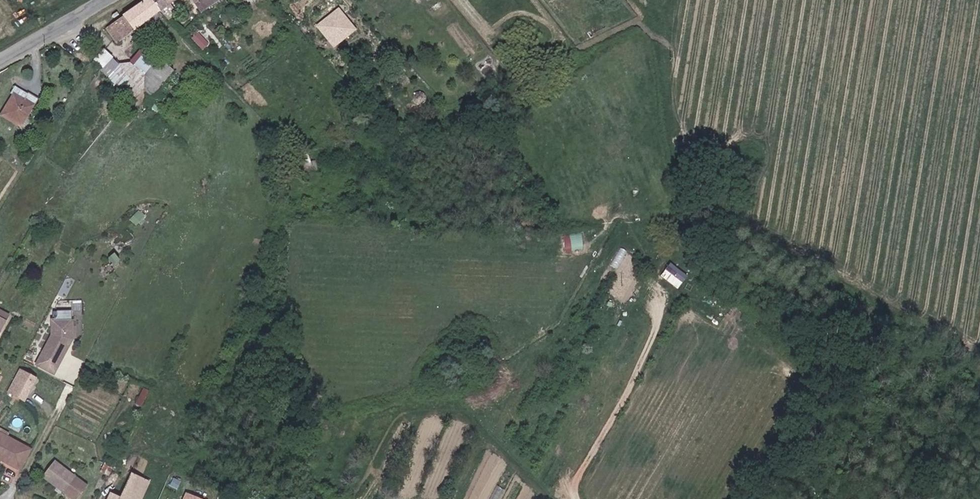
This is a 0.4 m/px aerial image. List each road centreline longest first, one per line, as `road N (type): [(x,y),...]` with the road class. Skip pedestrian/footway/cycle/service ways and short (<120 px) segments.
road 1 (tertiary): [(0,66),(112,0)]

